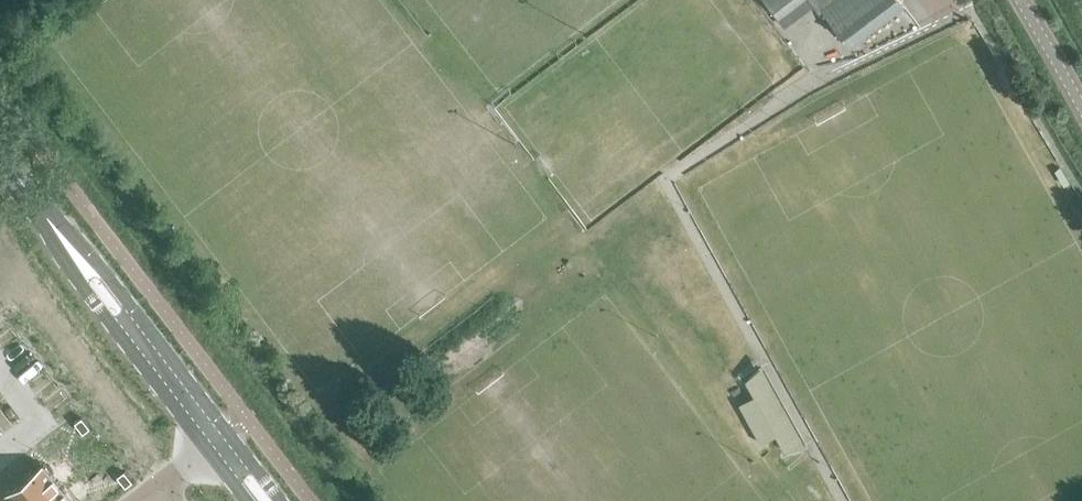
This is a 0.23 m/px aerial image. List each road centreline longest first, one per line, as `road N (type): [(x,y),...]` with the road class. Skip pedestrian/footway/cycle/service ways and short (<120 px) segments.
road 1 (tertiary): [(217,441),(138,336)]
road 2 (unclassified): [(1081,106),(1021,0)]

